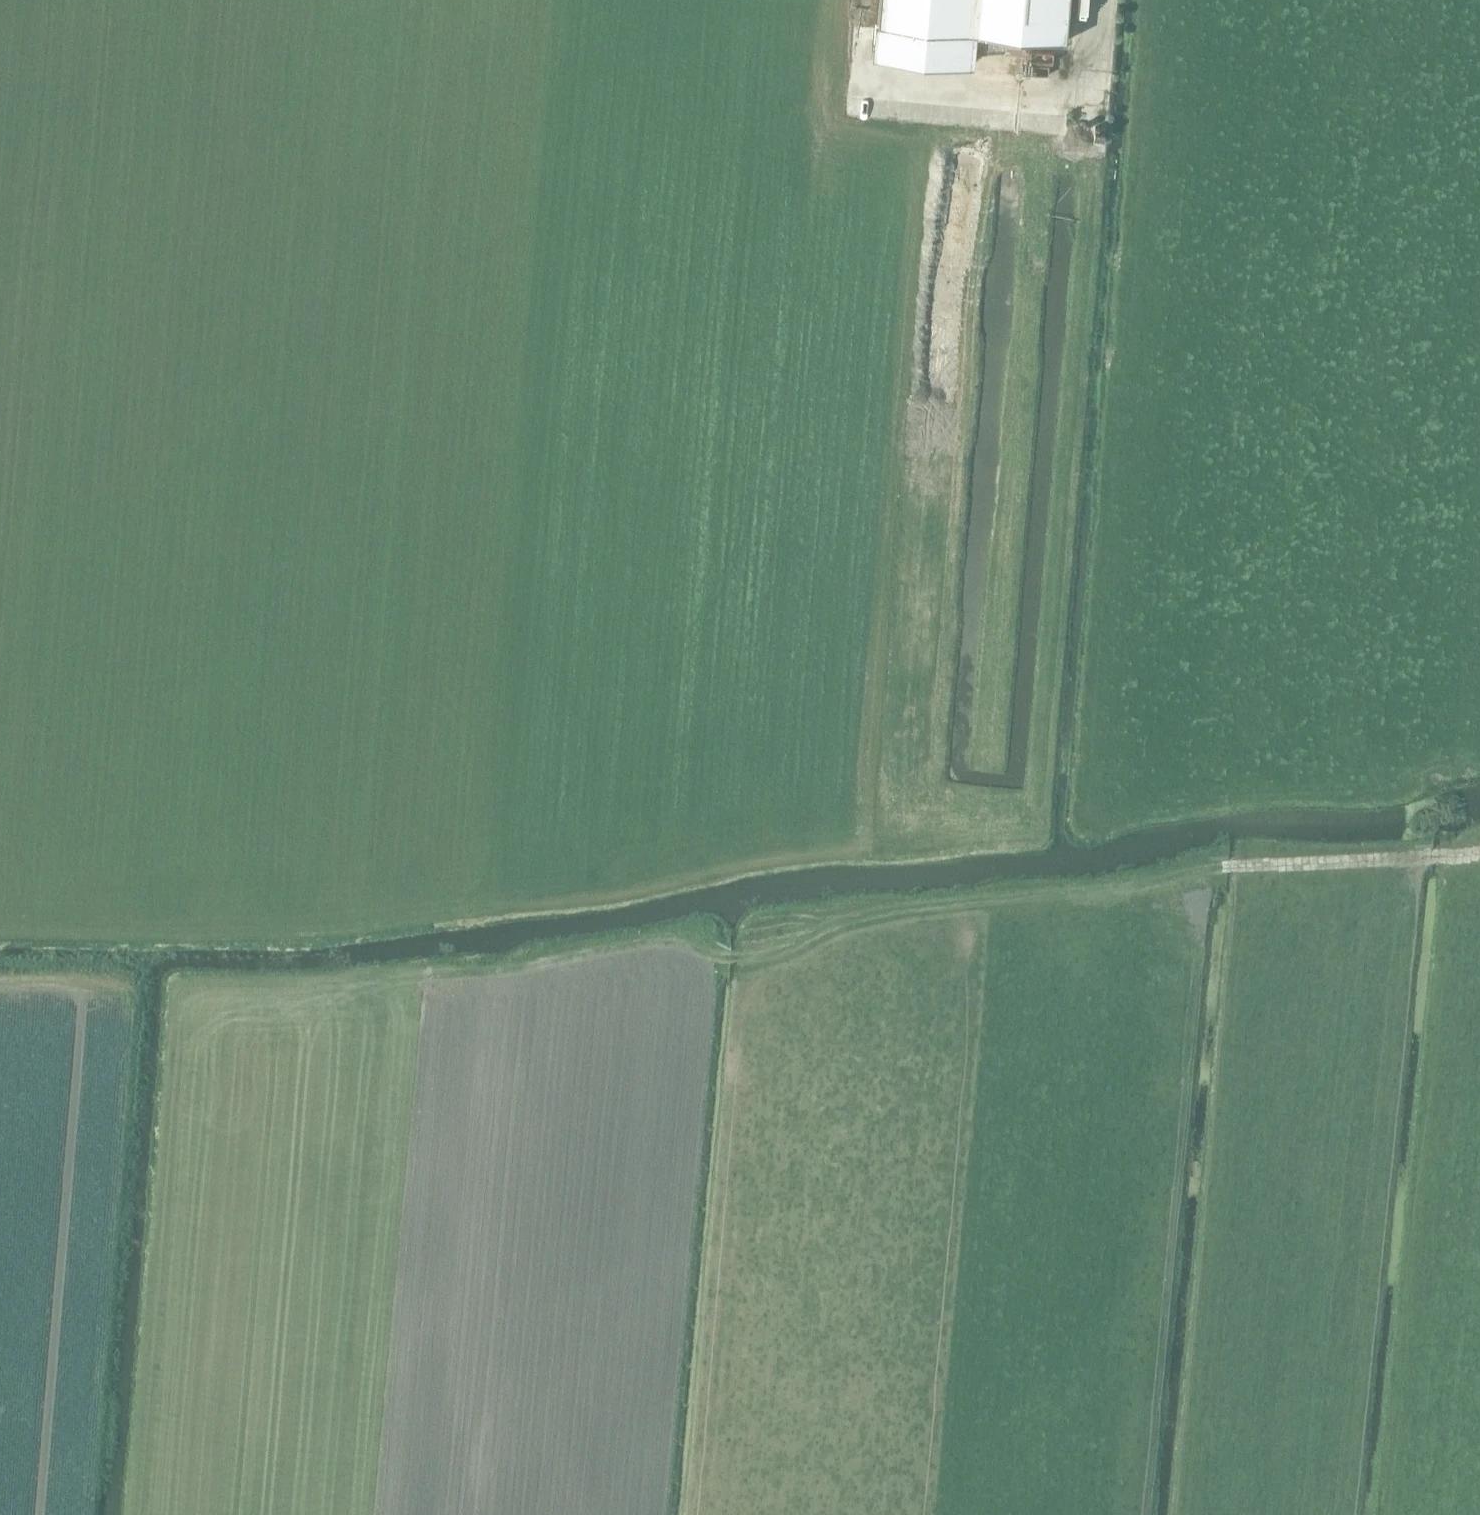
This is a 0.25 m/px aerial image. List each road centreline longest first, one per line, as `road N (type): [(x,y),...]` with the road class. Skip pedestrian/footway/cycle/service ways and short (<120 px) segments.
road 1 (track): [(427,990),(747,961),(812,931),(1122,908),(1226,868),(1396,865),(1479,851)]

